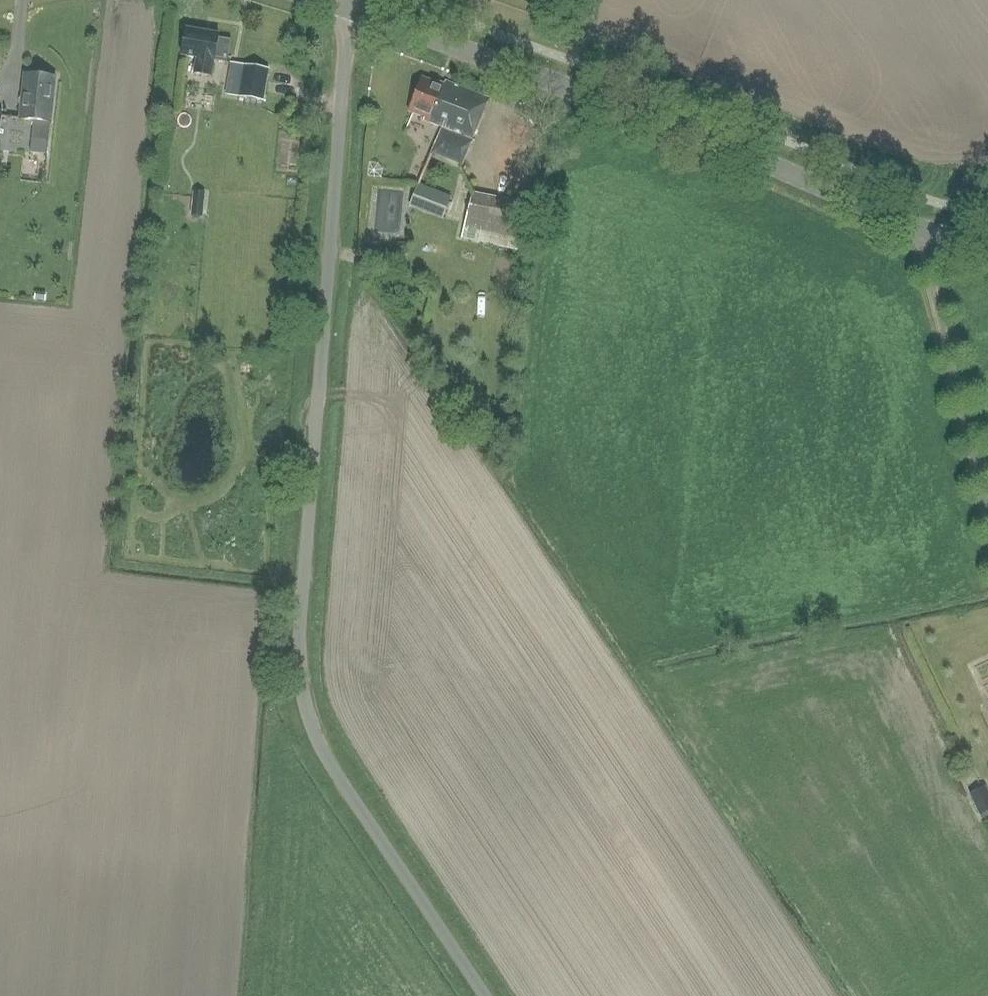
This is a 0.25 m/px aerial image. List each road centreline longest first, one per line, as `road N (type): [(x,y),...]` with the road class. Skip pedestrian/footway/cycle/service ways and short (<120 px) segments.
road 1 (unclassified): [(483,995),(337,777),(305,697),(298,629),(347,8)]
road 2 (tertiary): [(347,8),(926,229),(987,245)]

